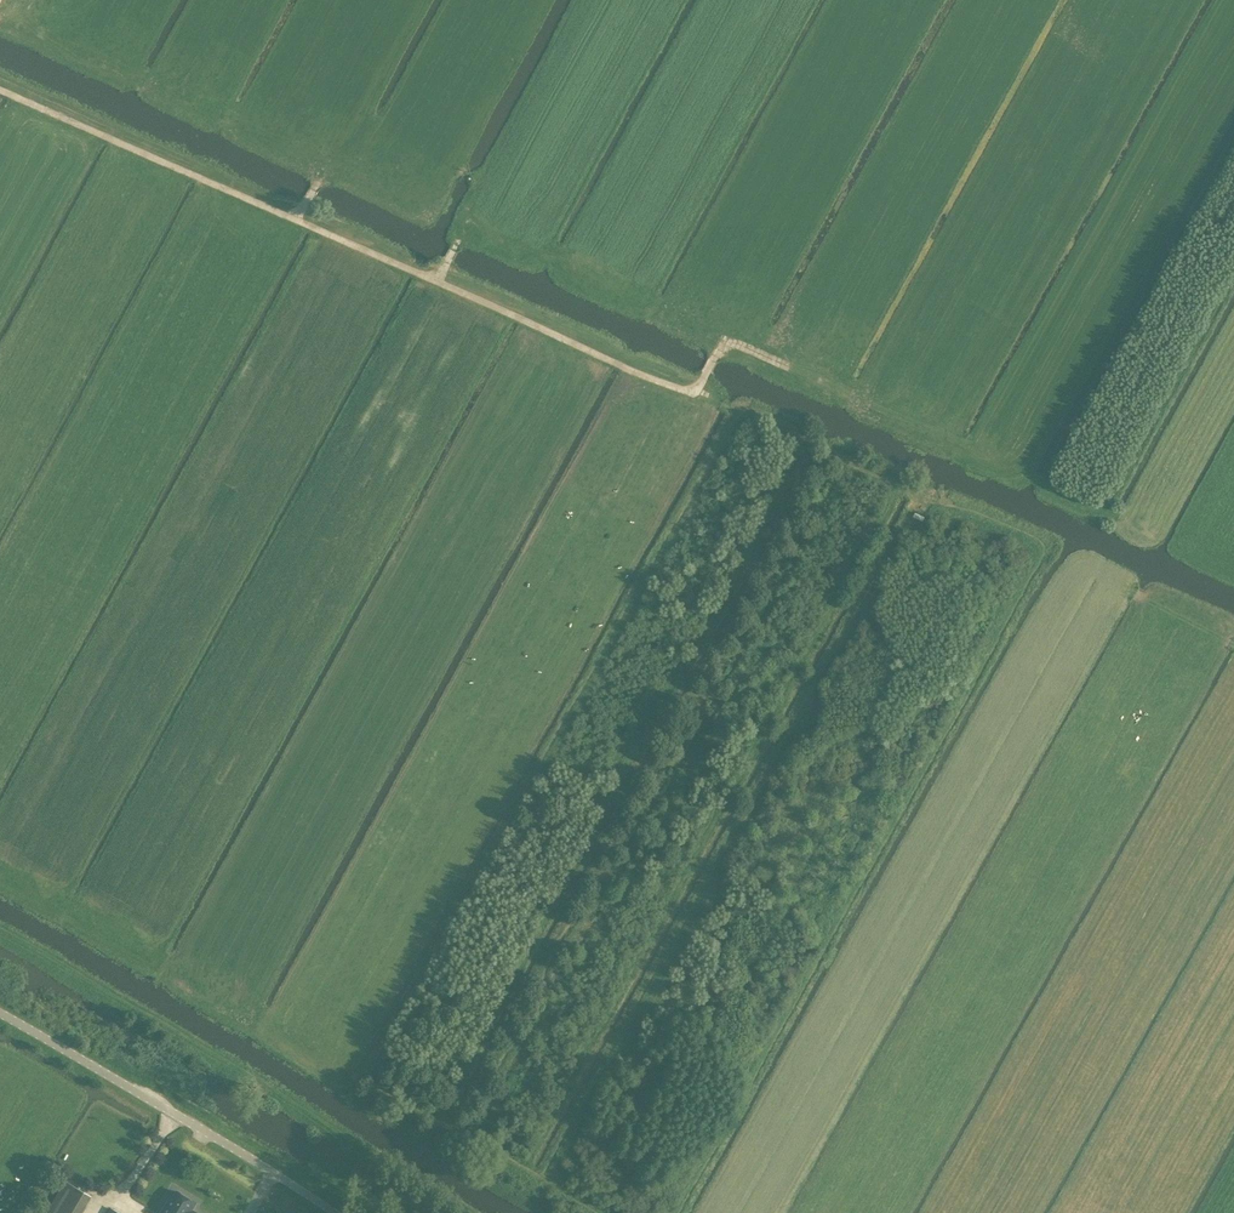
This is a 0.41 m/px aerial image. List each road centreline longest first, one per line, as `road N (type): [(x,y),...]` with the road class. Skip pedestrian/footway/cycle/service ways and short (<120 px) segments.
road 1 (track): [(721,353),(700,389),(683,391),(0,89)]
road 2 (track): [(471,1212),(0,922)]
road 3 (unclassified): [(336,1212),(0,1015)]
road 4 (track): [(101,1212),(122,1198),(178,1117)]

